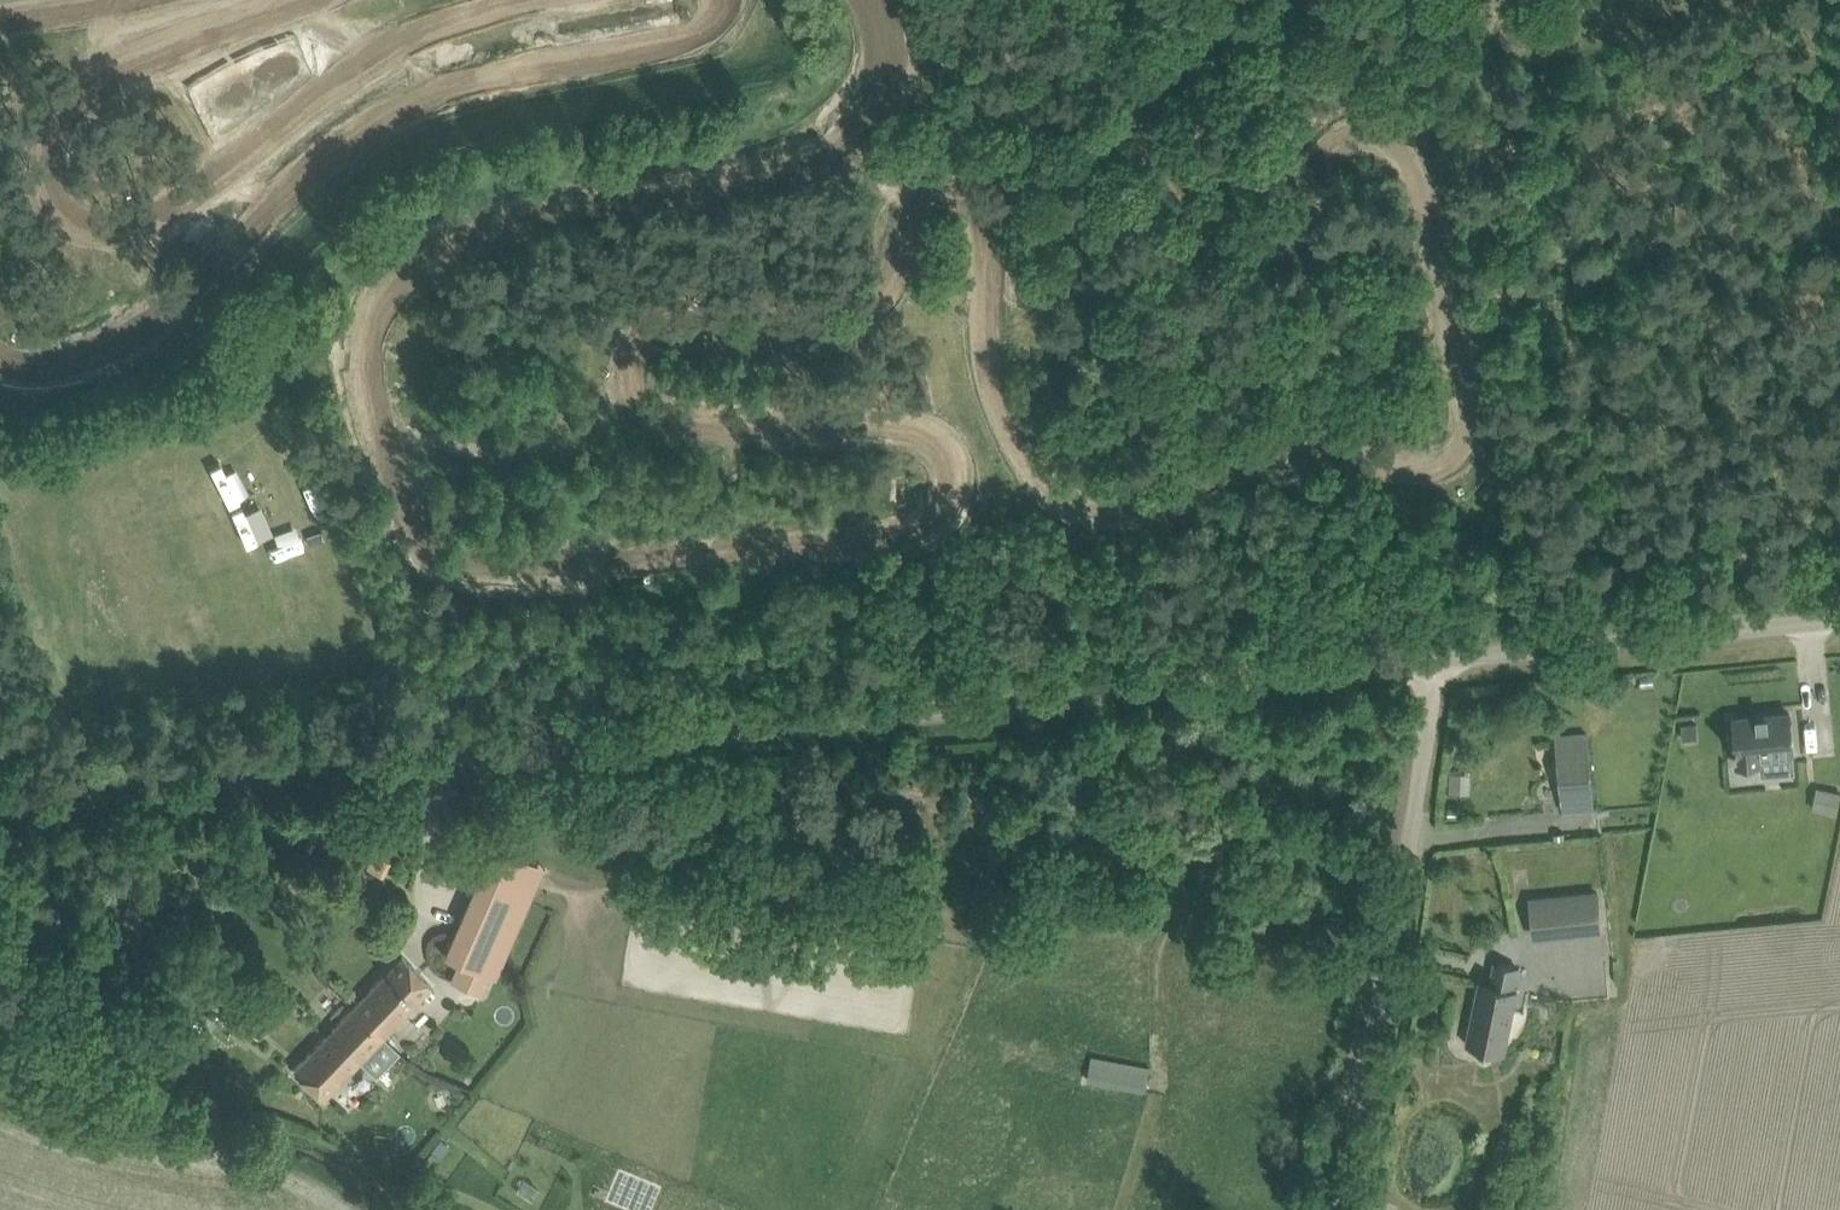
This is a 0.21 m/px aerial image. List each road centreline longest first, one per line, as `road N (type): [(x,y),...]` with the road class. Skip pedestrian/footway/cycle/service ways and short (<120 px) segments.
road 1 (unclassified): [(0,802),(1438,659)]
road 2 (unclassified): [(1324,1209),(1438,659)]
road 3 (unclassified): [(1438,659),(1839,619)]

